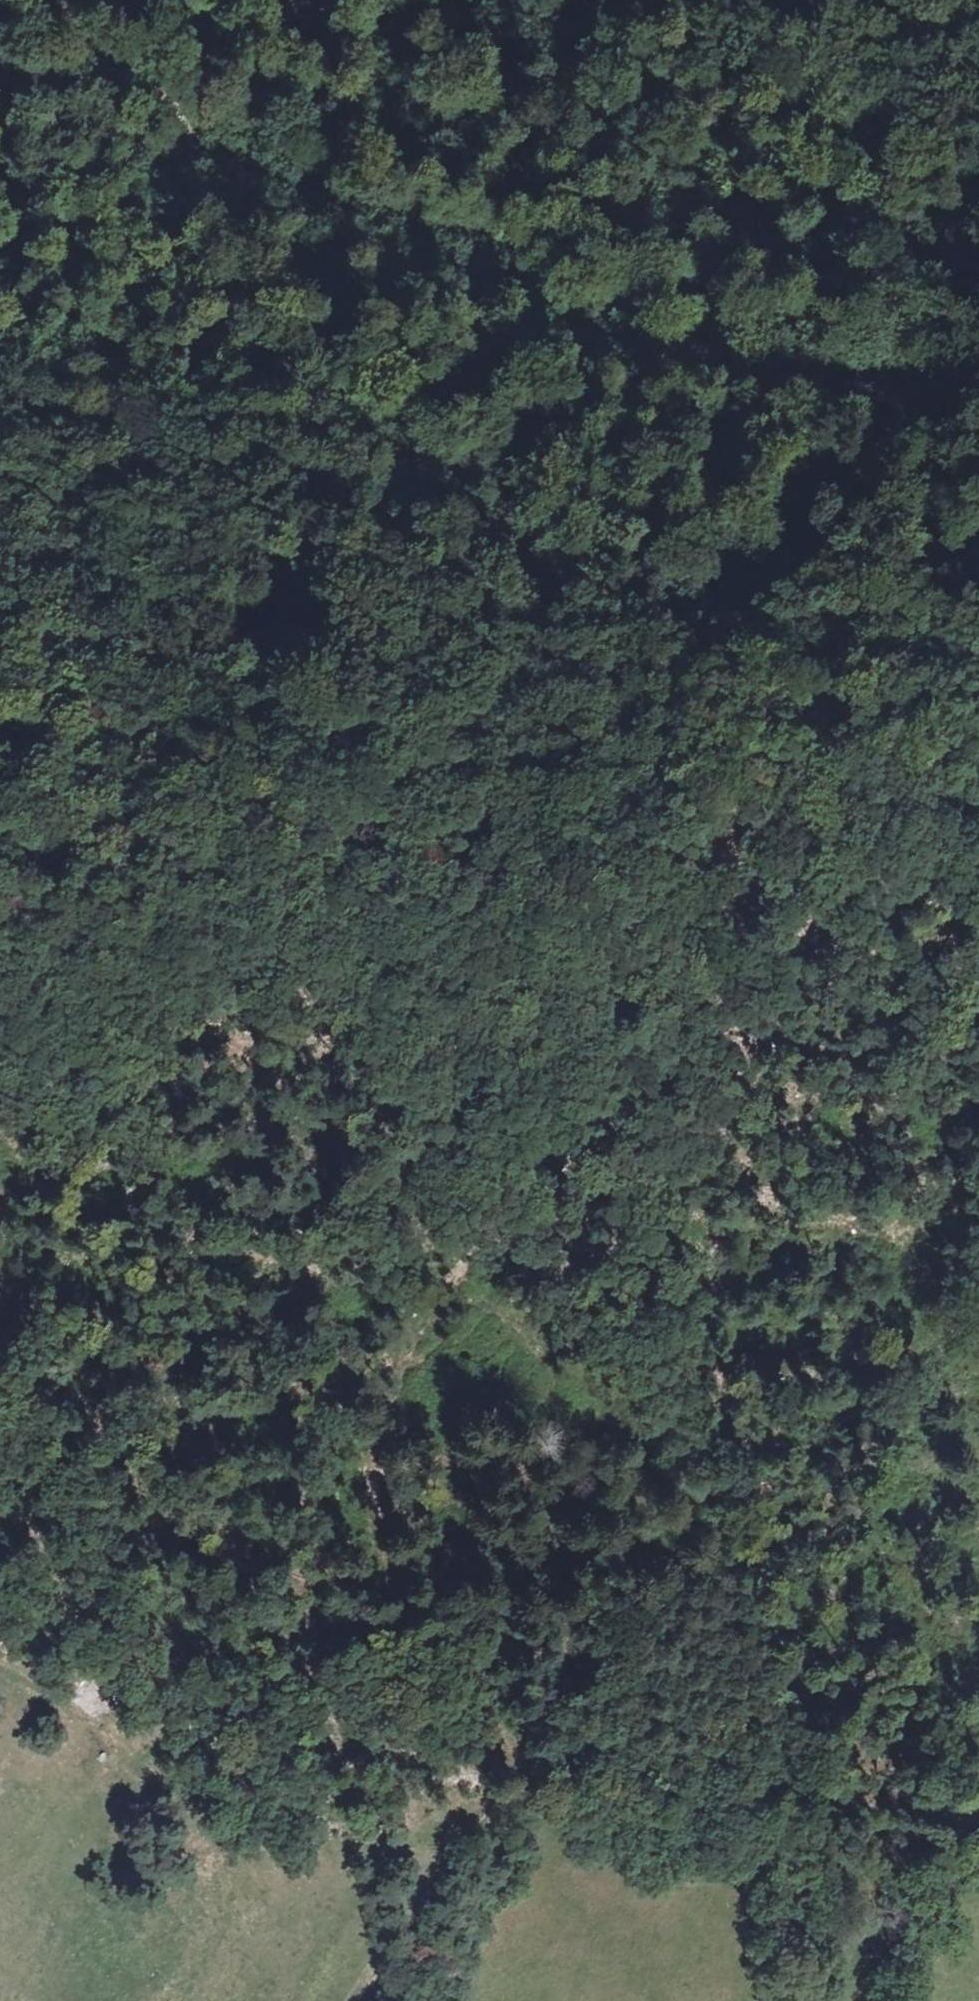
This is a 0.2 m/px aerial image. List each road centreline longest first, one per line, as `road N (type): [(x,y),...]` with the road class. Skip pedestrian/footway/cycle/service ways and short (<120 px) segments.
road 1 (track): [(0,109),(158,111),(82,0)]

